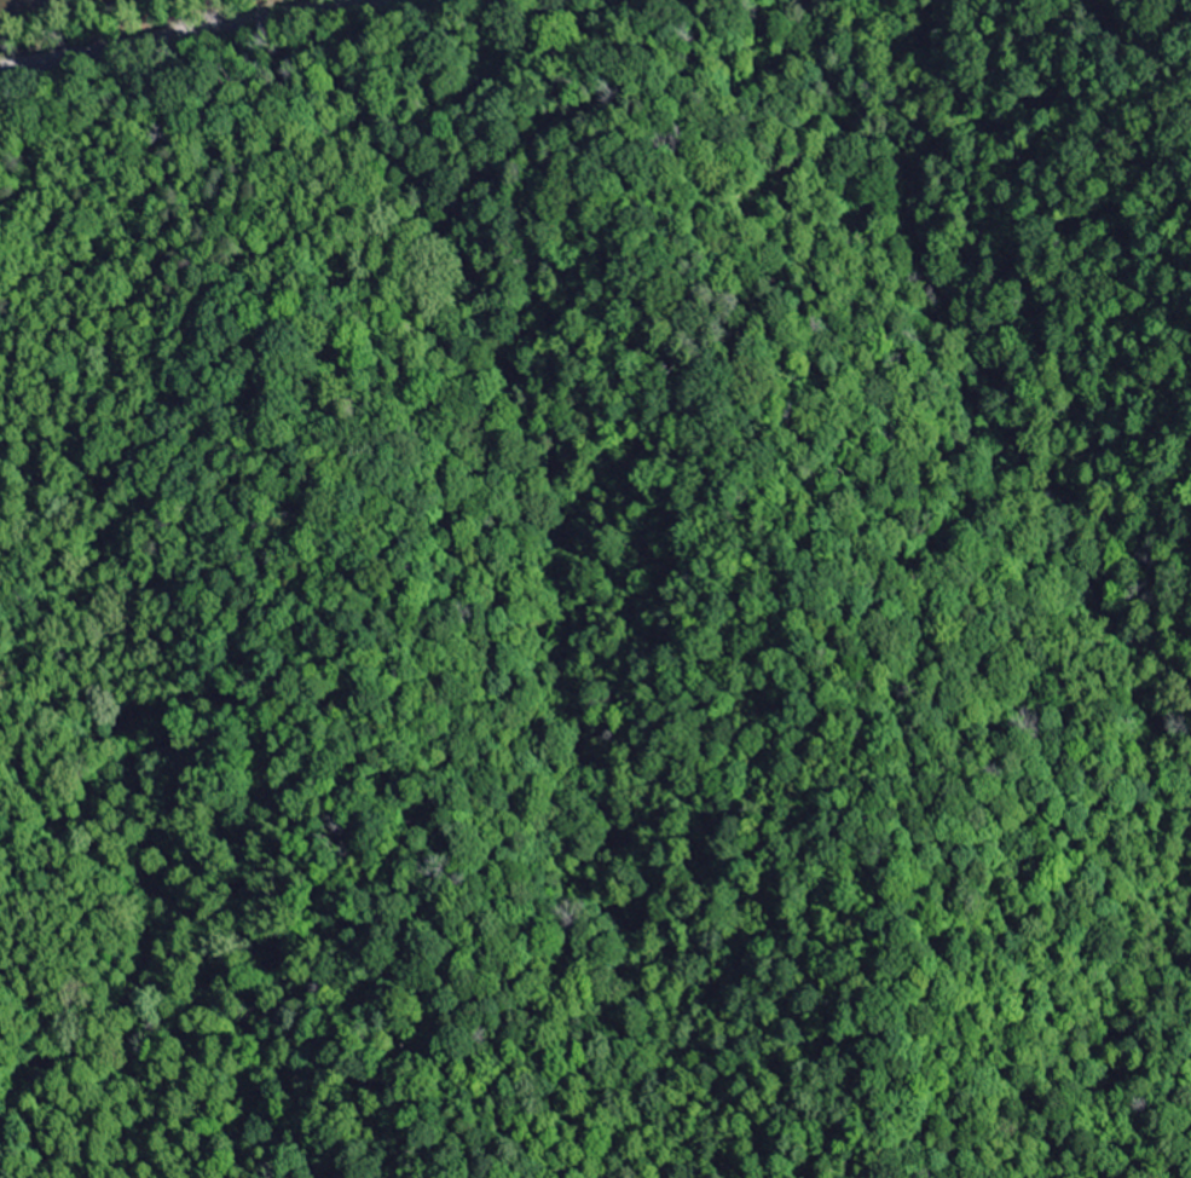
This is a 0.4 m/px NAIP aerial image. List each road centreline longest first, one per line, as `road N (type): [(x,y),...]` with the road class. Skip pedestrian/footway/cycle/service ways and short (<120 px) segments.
road 1 (secondary): [(0,70),(369,0)]

